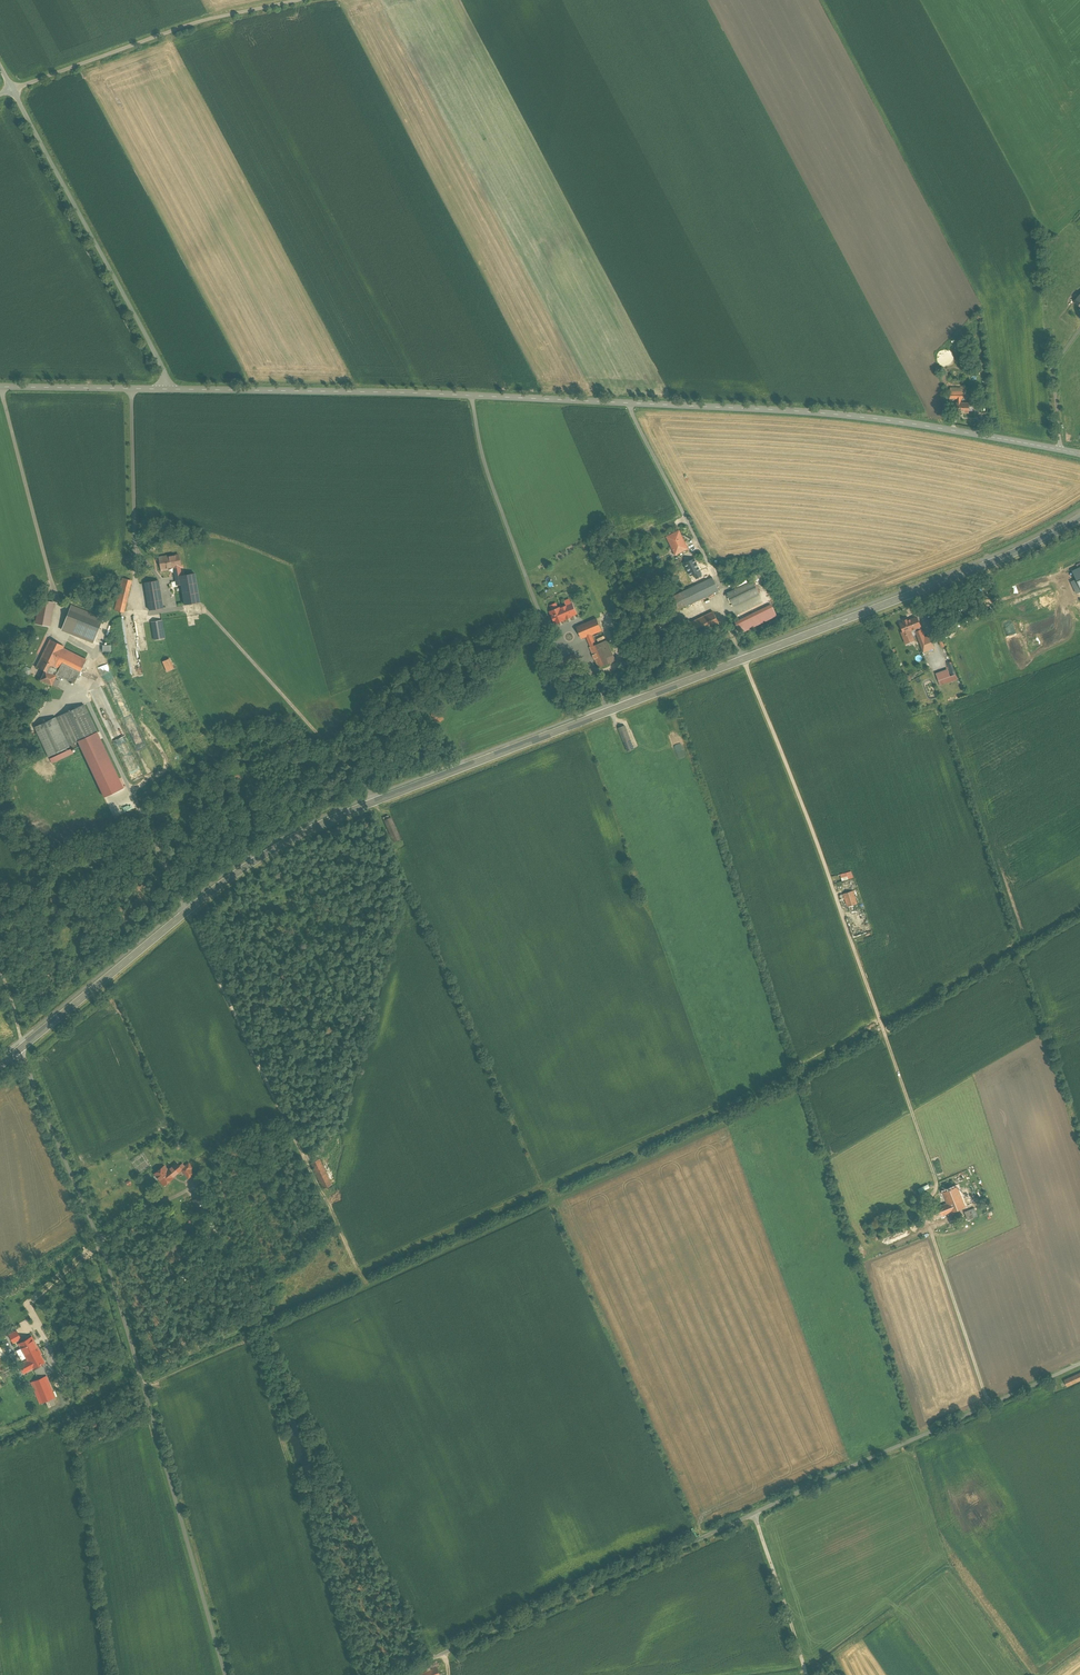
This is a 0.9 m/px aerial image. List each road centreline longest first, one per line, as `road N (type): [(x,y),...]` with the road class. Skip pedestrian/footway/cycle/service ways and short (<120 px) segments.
road 1 (primary): [(19,1050),(223,883),(326,822),(911,595),(1079,517)]
road 2 (tertiary): [(1079,454),(828,413),(173,389)]
road 3 (unclassified): [(399,1674),(1079,1363)]
road 4 (unclassified): [(225,1674),(95,1226),(19,1050)]
road 5 (track): [(188,911),(370,1284)]
road 6 (unclassified): [(173,389),(12,89)]
road 7 (unclassified): [(298,0),(206,19),(12,89)]
road 8 (tertiary): [(173,389),(0,386)]
road 9 (track): [(806,1674),(755,1513)]

